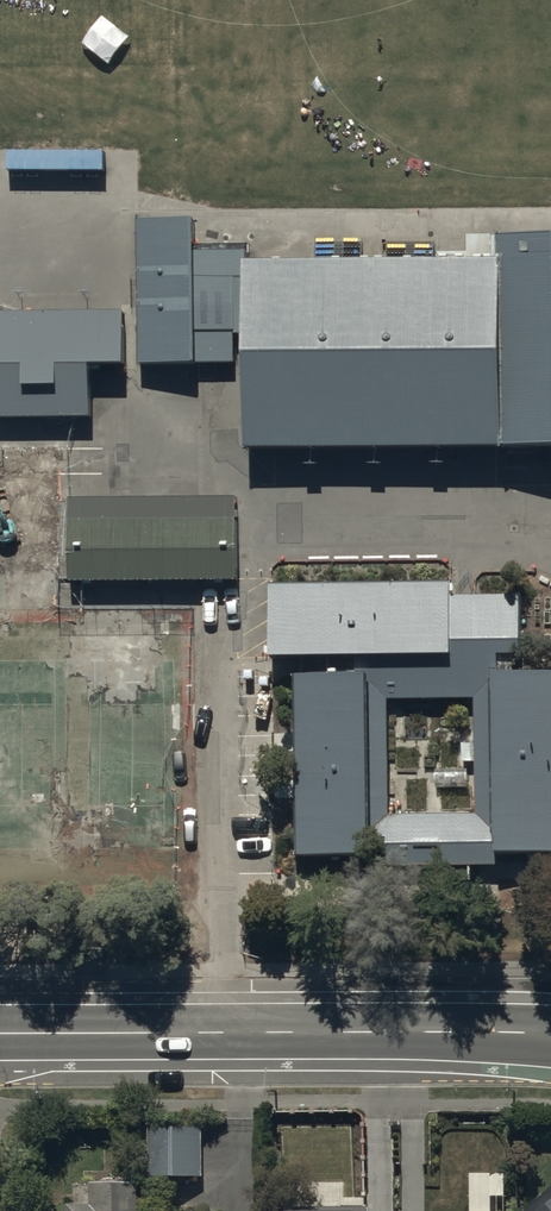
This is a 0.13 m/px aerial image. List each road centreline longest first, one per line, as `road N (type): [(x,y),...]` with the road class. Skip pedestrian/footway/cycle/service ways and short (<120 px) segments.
road 1 (secondary): [(0,1036),(550,1035)]

